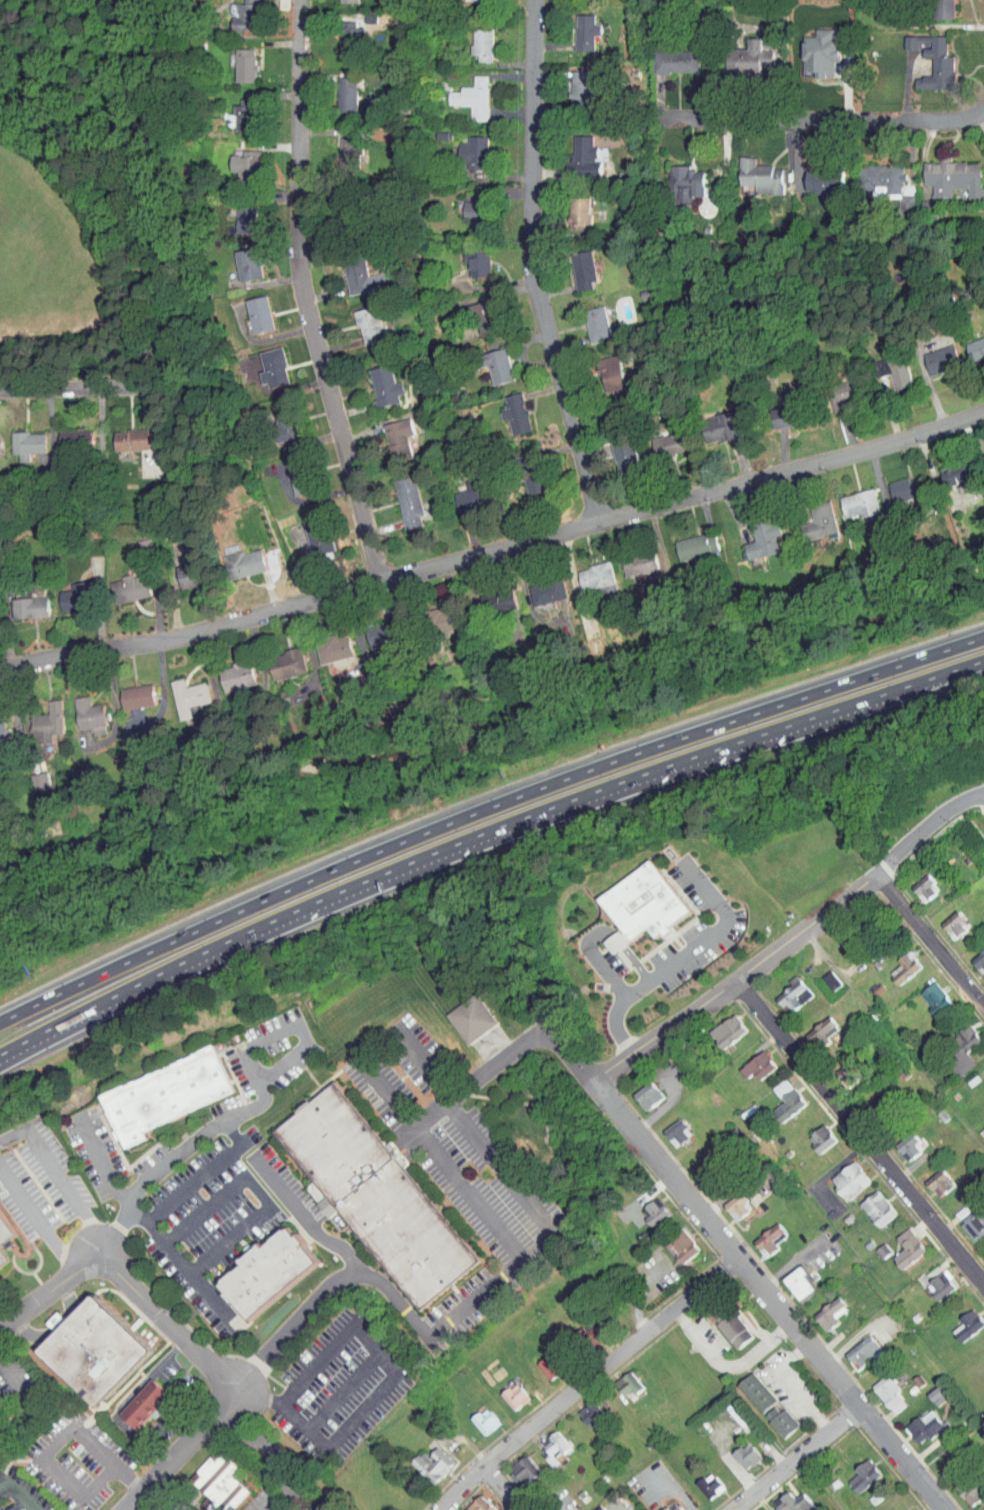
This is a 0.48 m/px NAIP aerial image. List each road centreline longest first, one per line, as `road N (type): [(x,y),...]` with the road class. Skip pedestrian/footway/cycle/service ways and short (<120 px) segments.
road 1 (motorway): [(983,637),(472,814),(0,1022)]
road 2 (residential): [(983,413),(865,455),(253,618),(0,675)]
road 3 (motorway): [(0,1053),(341,890),(802,720)]
road 4 (residential): [(302,0),(306,293),(384,583)]
road 5 (residential): [(946,1509),(603,1084)]
road 6 (residential): [(535,0),(537,284),(600,523)]
road 7 (residential): [(983,792),(953,805),(880,876),(603,1084)]
road 8 (residential): [(983,1283),(739,979)]
road 9 (residential): [(741,1258),(487,1462),(444,1509)]
road 10 (residential): [(124,1509),(239,1387),(106,1250)]
road 11 (residential): [(983,107),(962,118),(666,119)]
road 12 (residential): [(603,1084),(553,1028),(416,1131)]
road 13 (motorway): [(802,720),(983,660)]
road 14 (residential): [(983,1006),(880,876)]
road 15 (residential): [(862,1408),(739,1509)]
road 16 (residential): [(136,388),(0,391)]
road 17 (residential): [(0,1325),(106,1250)]

